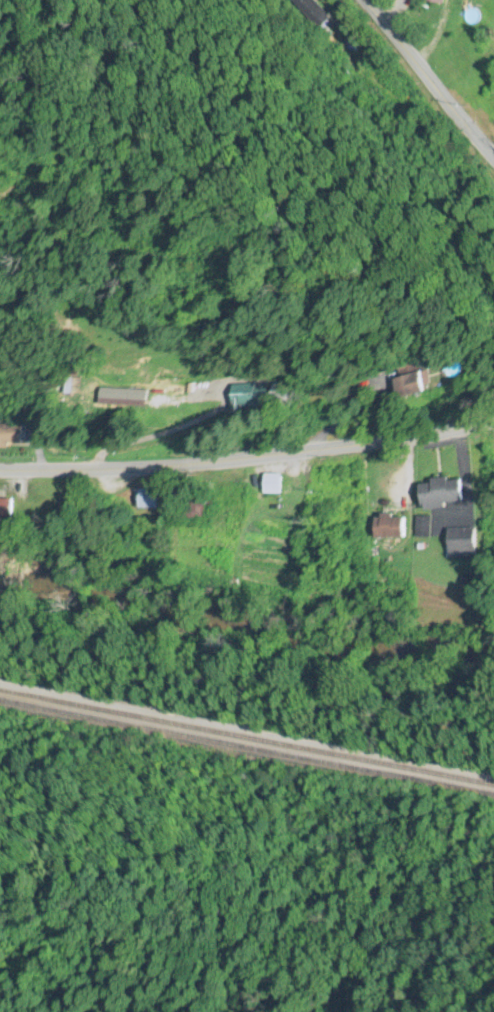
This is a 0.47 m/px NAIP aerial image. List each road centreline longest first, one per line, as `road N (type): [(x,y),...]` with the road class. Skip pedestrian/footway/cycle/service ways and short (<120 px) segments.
road 1 (secondary): [(0,471),(202,464),(493,422)]
road 2 (secondary): [(493,159),(362,0)]

